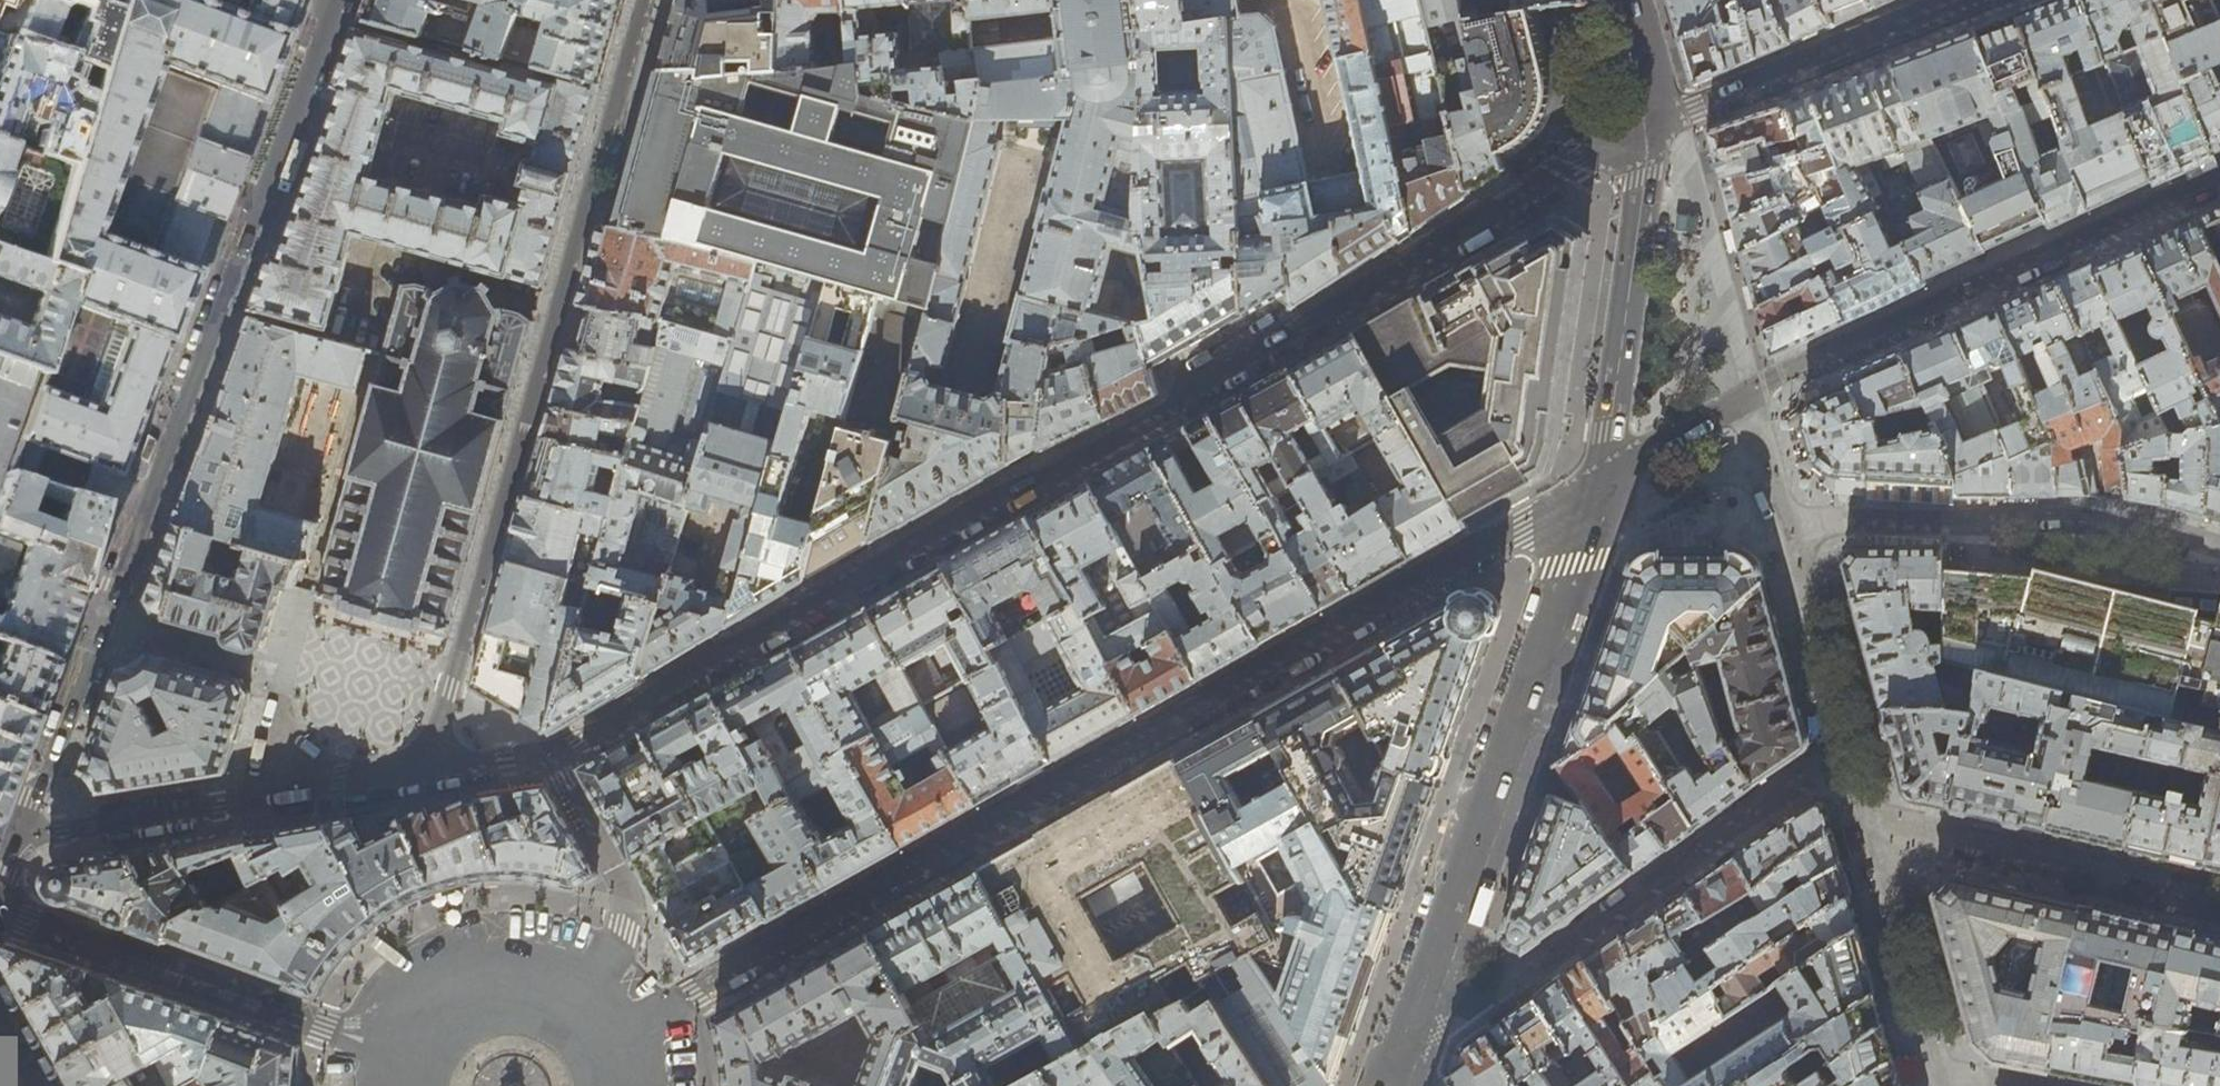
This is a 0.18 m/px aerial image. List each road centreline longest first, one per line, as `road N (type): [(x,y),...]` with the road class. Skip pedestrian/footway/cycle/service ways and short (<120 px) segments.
road 1 (residential): [(432,766),(551,755),(1578,160),(1653,130)]
road 2 (residential): [(623,1034),(1604,478)]
road 3 (residential): [(335,0),(111,585),(26,832)]
road 4 (residential): [(647,0),(432,766)]
road 5 (secondary): [(1604,478),(1389,1085)]
road 6 (residential): [(432,766),(26,832)]
road 7 (residential): [(385,1049),(0,909)]
road 8 (secondary): [(1604,478),(1653,130)]
road 9 (tertiary): [(623,1034),(575,987),(550,976),(489,970),(426,997),(385,1049)]
road 10 (secondary): [(1653,130),(1618,0)]

